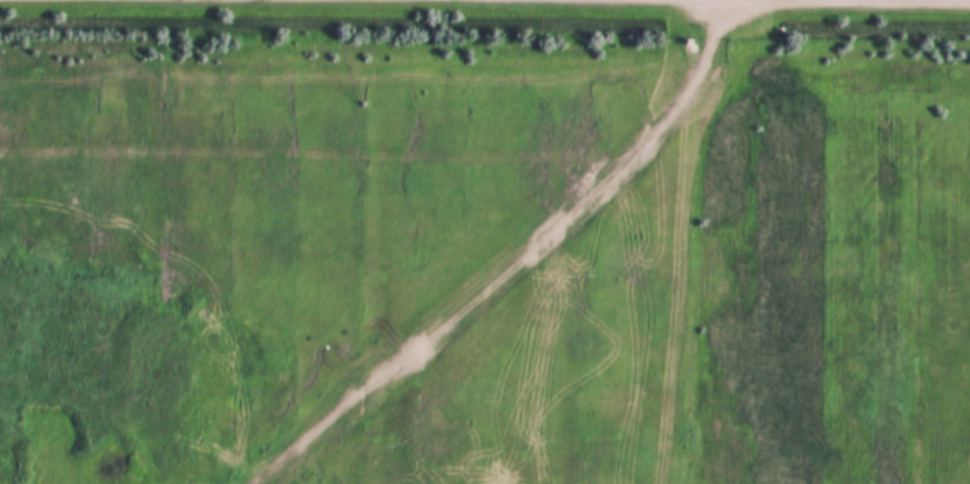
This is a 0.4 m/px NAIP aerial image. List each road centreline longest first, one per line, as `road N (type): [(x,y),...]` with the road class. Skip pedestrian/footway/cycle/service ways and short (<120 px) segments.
road 1 (track): [(288,483),(648,150),(700,87),(747,0)]
road 2 (track): [(969,2),(747,0)]

